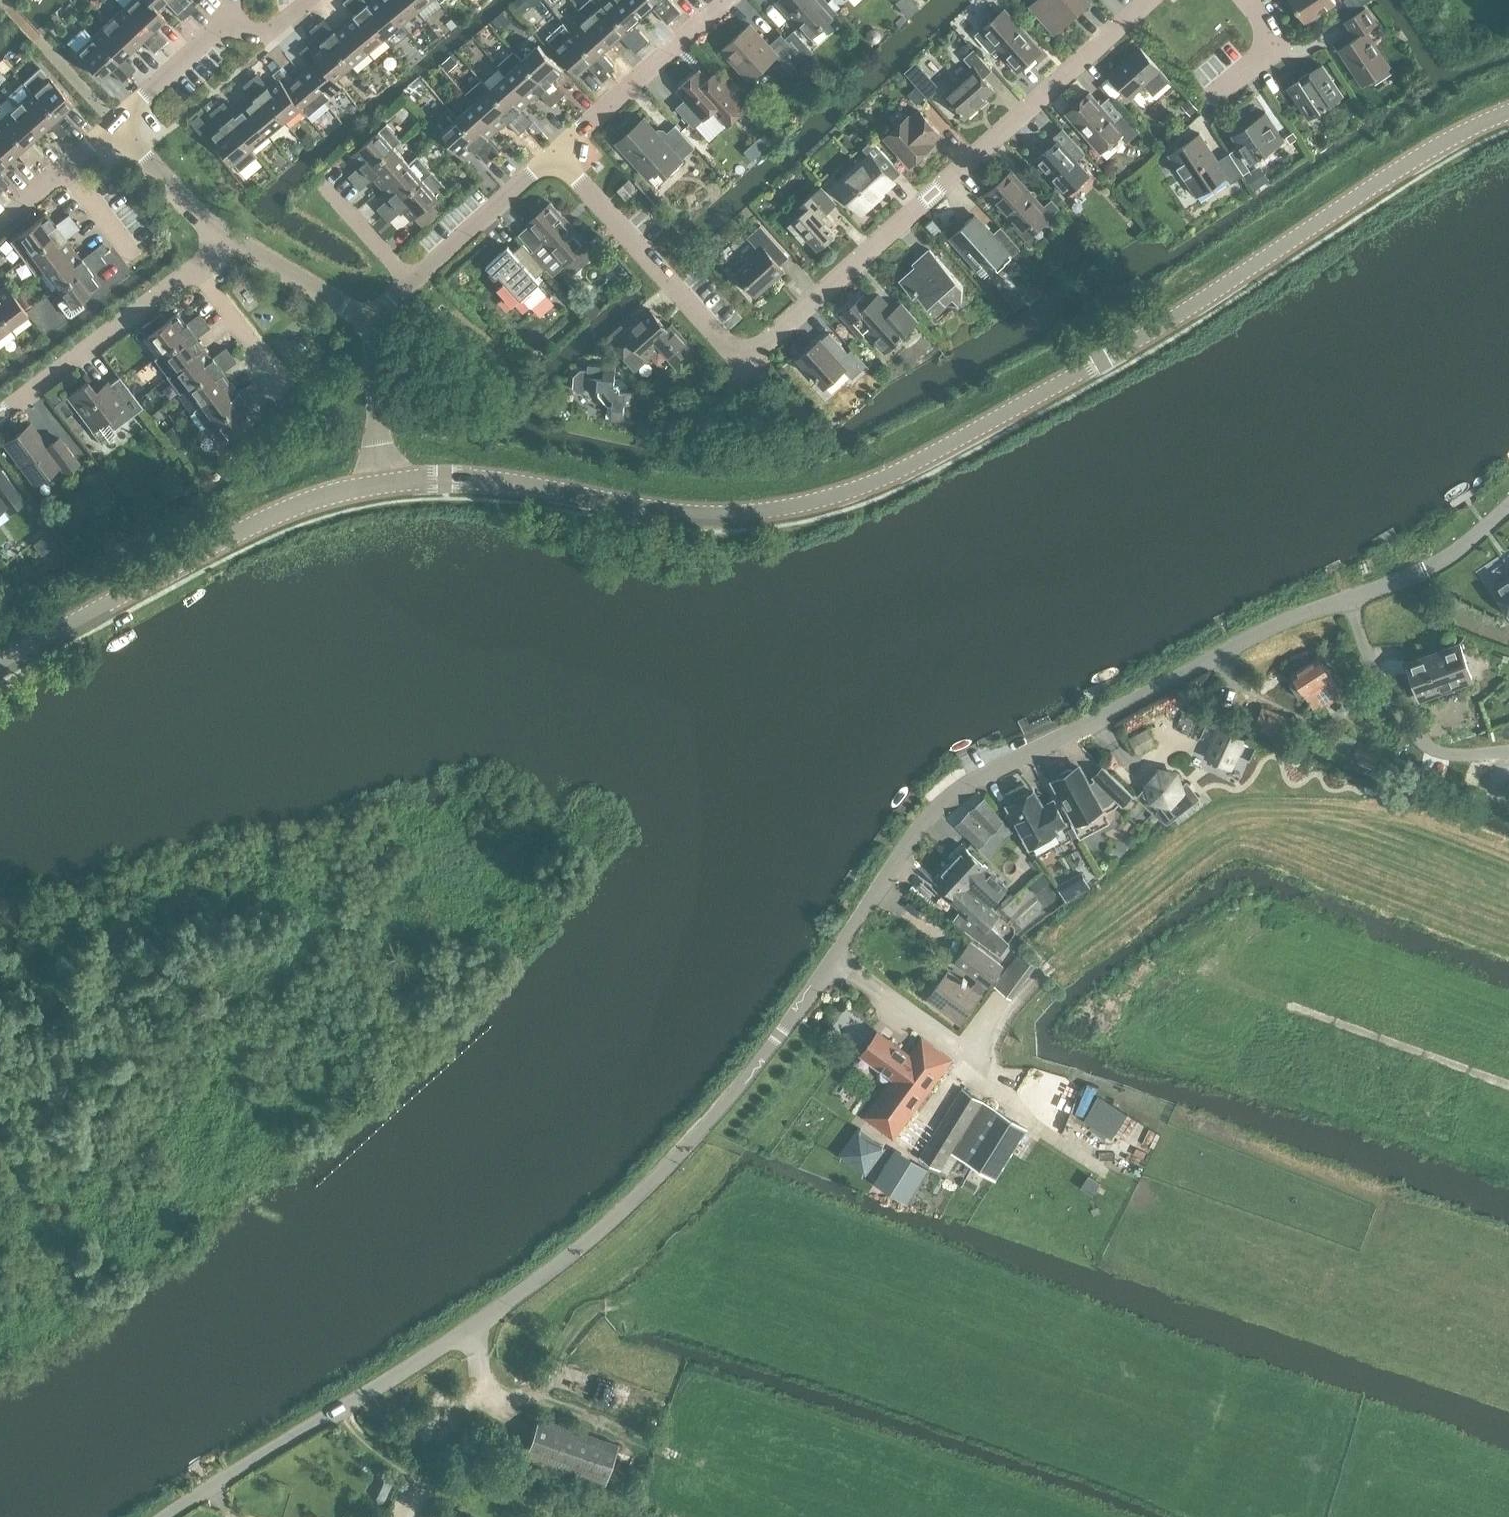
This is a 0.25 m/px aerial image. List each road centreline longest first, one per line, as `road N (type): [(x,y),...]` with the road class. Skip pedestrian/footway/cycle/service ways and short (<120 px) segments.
road 1 (unclassified): [(170,1516),(463,1333),(638,1198),(772,1048),(917,831),(969,781),(1289,621),(1425,571),(1508,509)]
road 2 (tertiary): [(385,483),(480,479),(718,513),(831,499),(893,475),(1124,350),(1414,159),(1508,109)]
road 3 (residential): [(745,362),(1150,0)]
road 4 (tertiary): [(385,483),(264,521),(0,666)]
road 5 (residential): [(745,362),(555,155)]
road 6 (residential): [(0,413),(196,269)]
road 7 (residential): [(555,155),(726,0)]
road 8 (residential): [(414,282),(555,155)]
road 9 (residential): [(371,320),(265,257),(222,244)]
road 10 (residential): [(385,483),(371,320)]
road 11 (residential): [(222,244),(116,126)]
road 12 (residential): [(116,126),(230,23)]
road 13 (residential): [(287,381),(196,269)]
road 14 (residential): [(414,282),(318,176)]
road 15 (residential): [(1250,0),(1279,47),(1213,93)]

